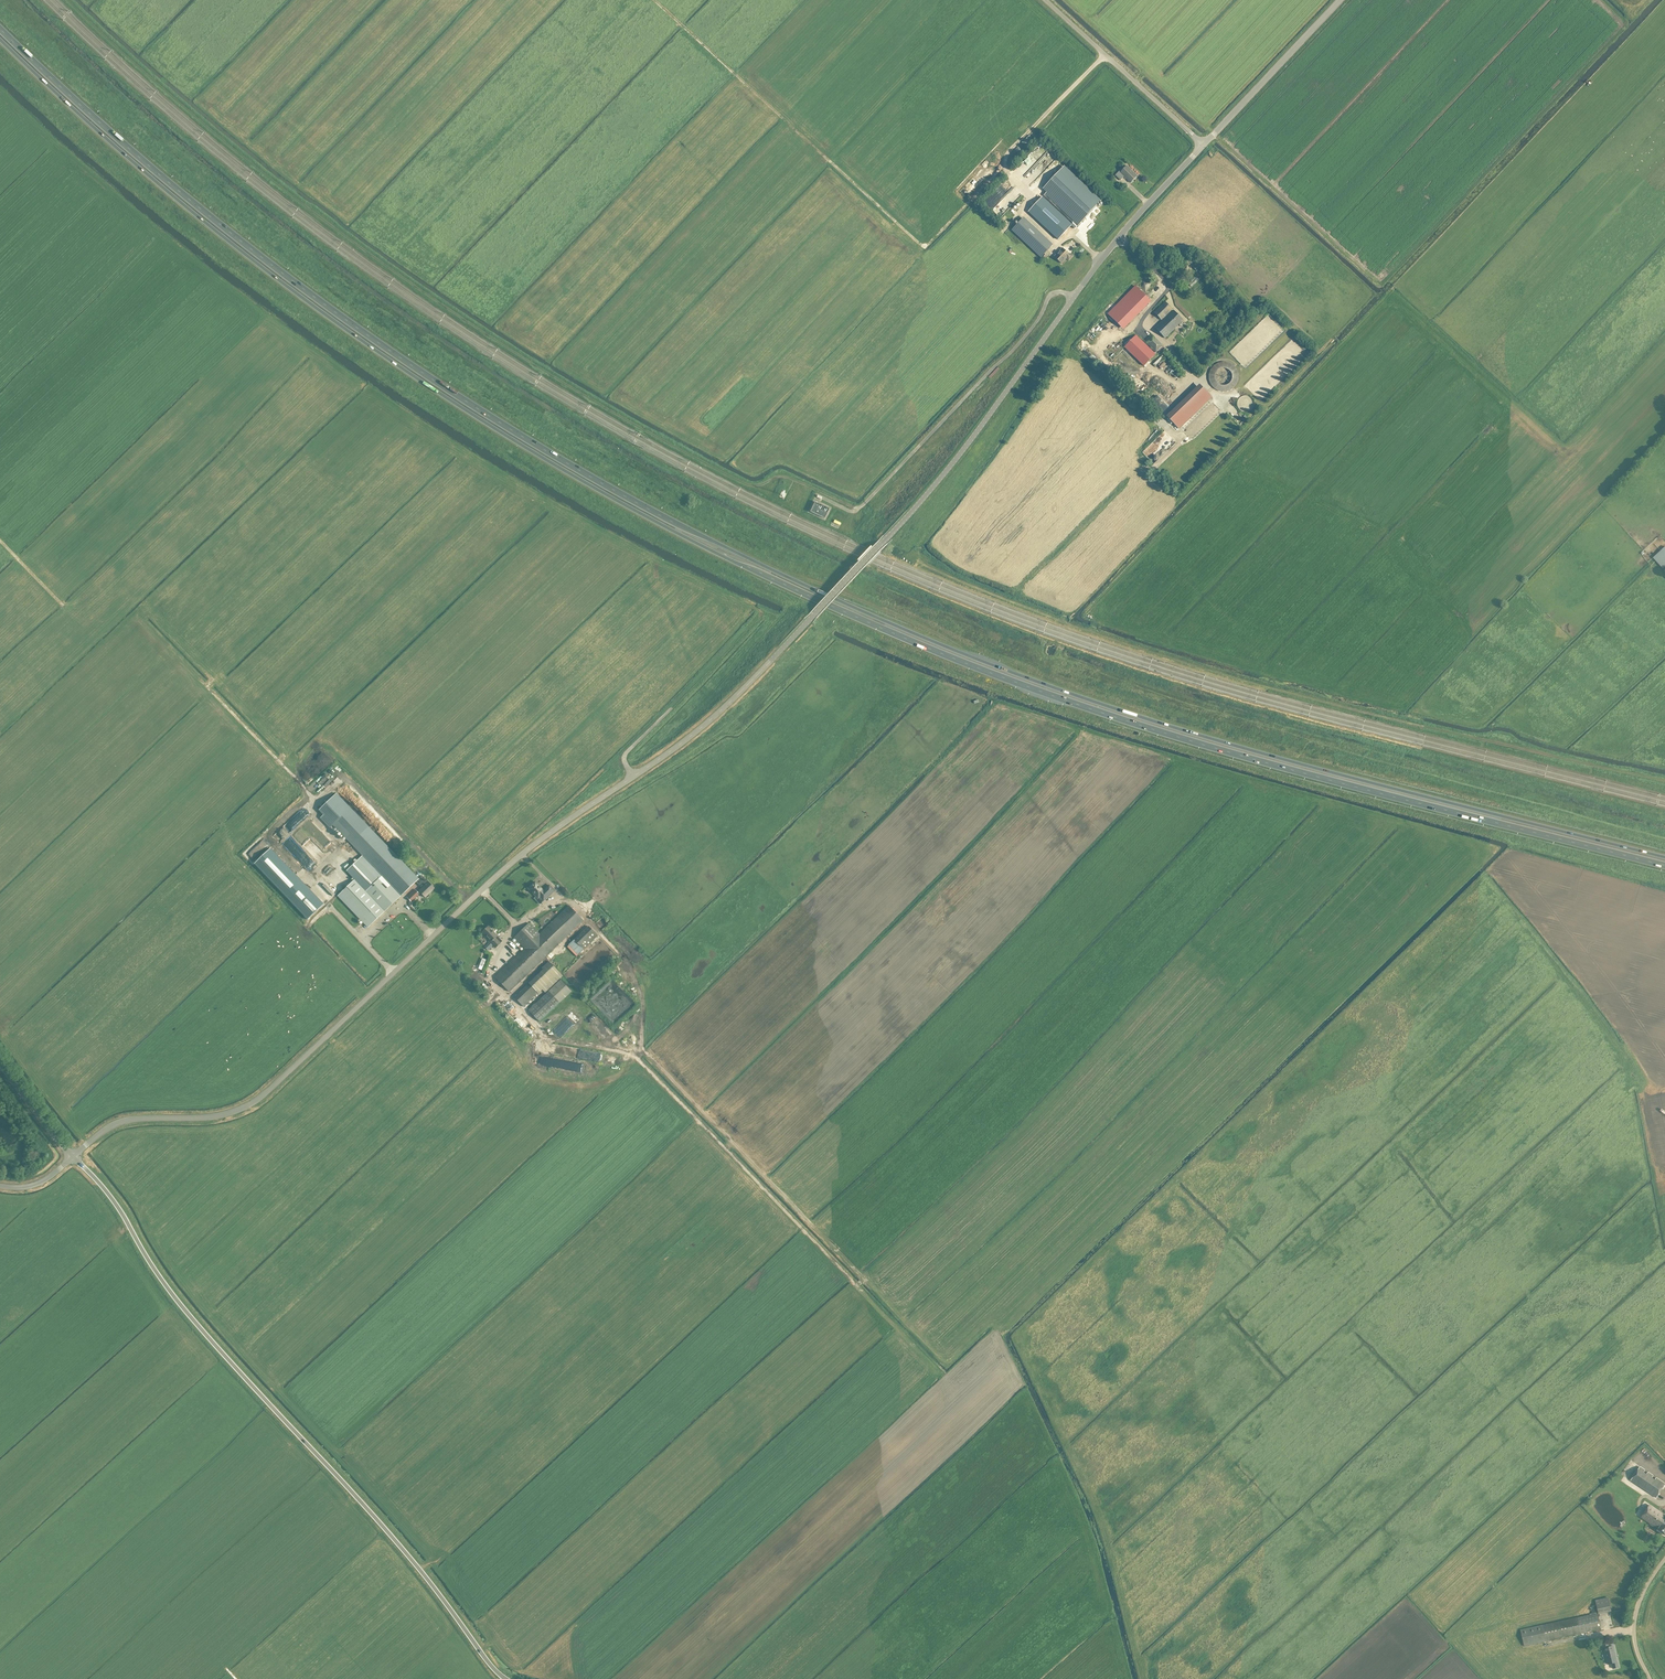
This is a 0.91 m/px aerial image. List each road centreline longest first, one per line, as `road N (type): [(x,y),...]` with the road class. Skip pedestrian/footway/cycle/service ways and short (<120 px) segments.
road 1 (trunk): [(1664,857),(1162,724),(954,650),(689,529),(513,430),(302,287),(139,156),(0,28)]
road 2 (trunk): [(0,37),(183,204),(312,304),(542,457),(721,555),(1088,707),(1302,773),(1664,865)]
road 3 (tertiary): [(71,1156),(124,1121),(209,1118),(250,1105),(522,854),(724,707),(932,487),(1098,263),(1202,144)]
road 4 (tertiary): [(506,1678),(408,1555),(184,1308),(112,1198),(71,1156)]
road 5 (track): [(699,1121),(896,1326)]
road 6 (unclassified): [(1202,144),(1045,0)]
road 7 (tertiary): [(1202,144),(1339,0)]
road 8 (track): [(547,1033),(636,1055),(704,1117)]
road 9 (unclassified): [(1650,1678),(1634,1629),(1641,1596),(1664,1558)]

